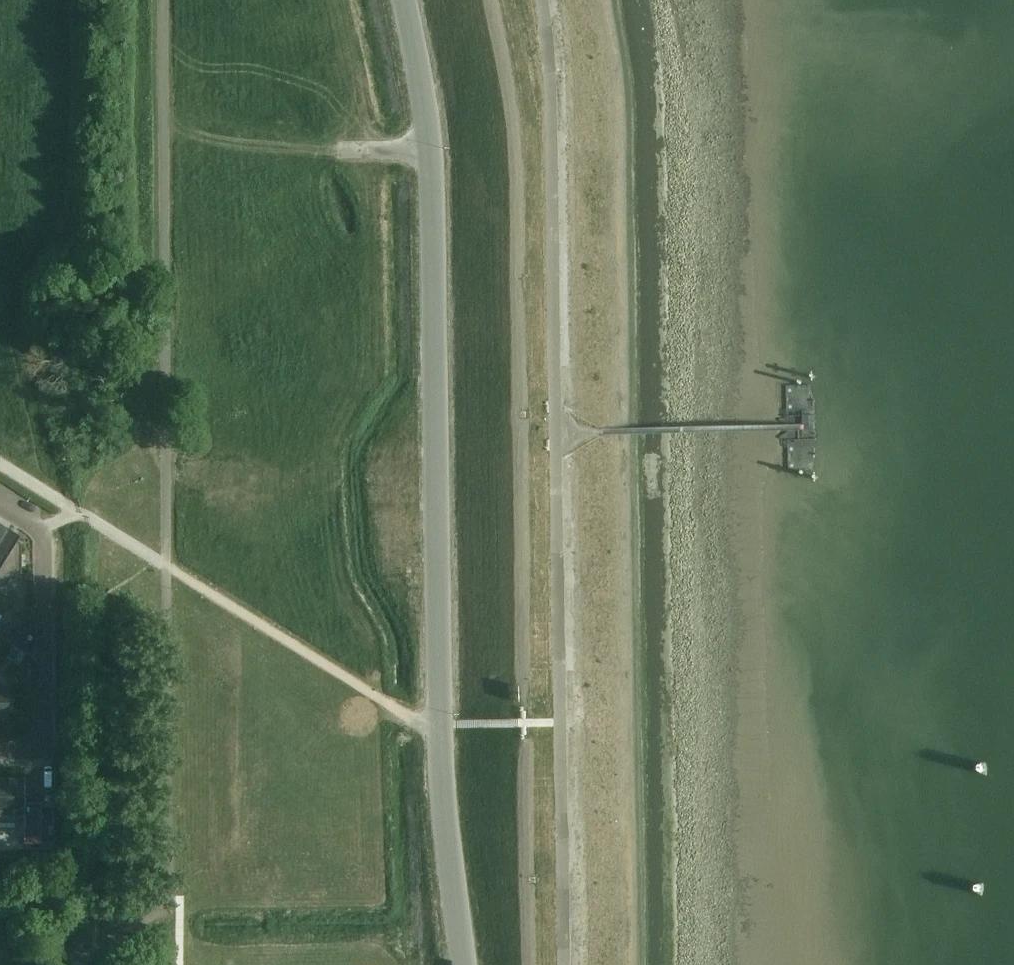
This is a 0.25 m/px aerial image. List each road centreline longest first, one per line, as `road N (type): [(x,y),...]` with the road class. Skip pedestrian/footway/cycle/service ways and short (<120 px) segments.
road 1 (tertiary): [(463,964),(439,724),(433,155),(406,0)]
road 2 (unclassified): [(572,964),(552,135),(540,0)]
road 3 (residential): [(0,505),(37,528),(44,546),(43,744)]

